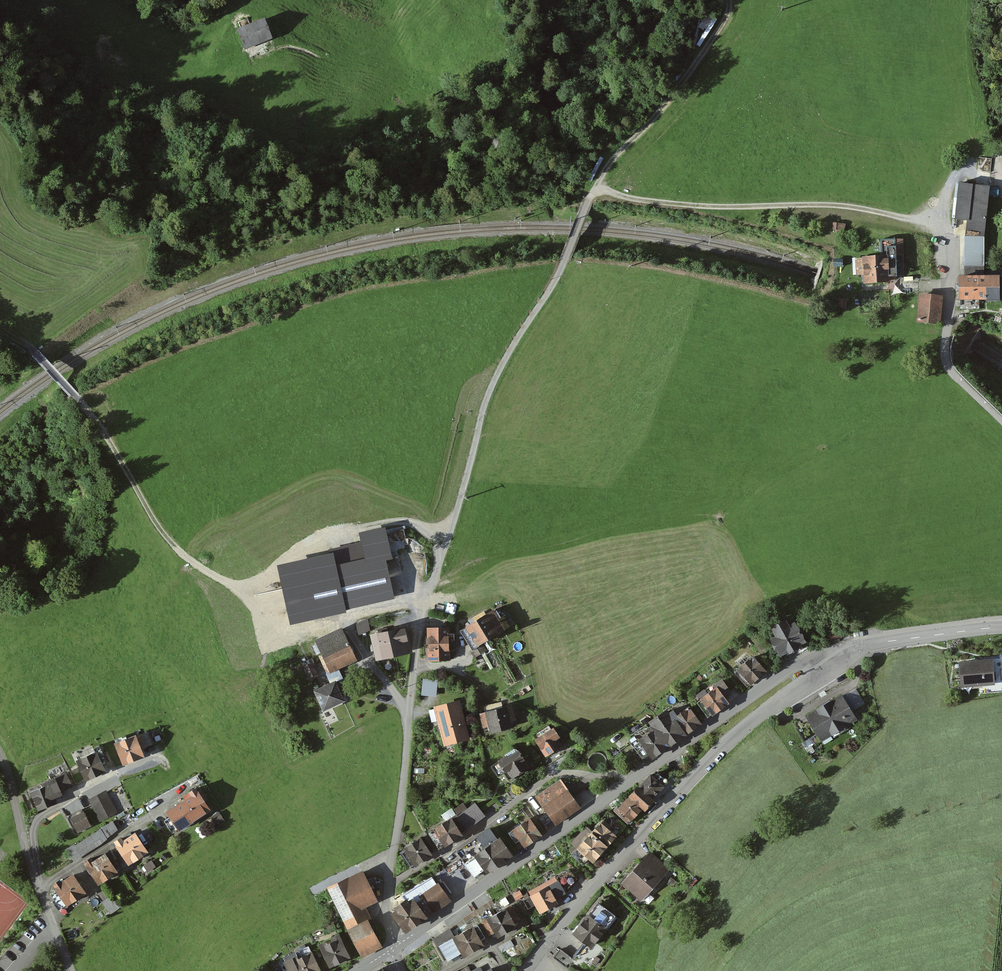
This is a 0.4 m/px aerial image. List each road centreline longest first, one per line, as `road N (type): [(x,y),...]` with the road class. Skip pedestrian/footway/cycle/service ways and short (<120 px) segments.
road 1 (residential): [(388,885),(424,598),(494,379),(556,277),(597,187)]
road 2 (track): [(952,283),(956,240),(950,228),(851,207),(685,205),(597,187),(684,78),(729,0)]
road 3 (tertiary): [(828,659),(685,783),(525,970)]
road 4 (track): [(0,328),(39,355),(91,415),(169,540),(240,587)]
road 5 (tertiary): [(393,947),(636,777)]
road 6 (residential): [(388,885),(547,778),(636,777)]
road 7 (tertiary): [(636,777),(791,666),(828,659)]
road 8 (track): [(240,587),(313,542),(360,528),(407,520),(448,538)]
road 9 (residential): [(40,888),(33,834),(44,813),(156,758)]
road 10 (tertiary): [(1001,627),(863,645),(828,659)]
road 11 (residential): [(182,794),(40,888)]
road 12 (unclassified): [(1001,421),(949,367),(952,283)]
road 13 (residential): [(40,888),(0,755)]
road 14 (track): [(240,587),(282,636),(351,618)]

